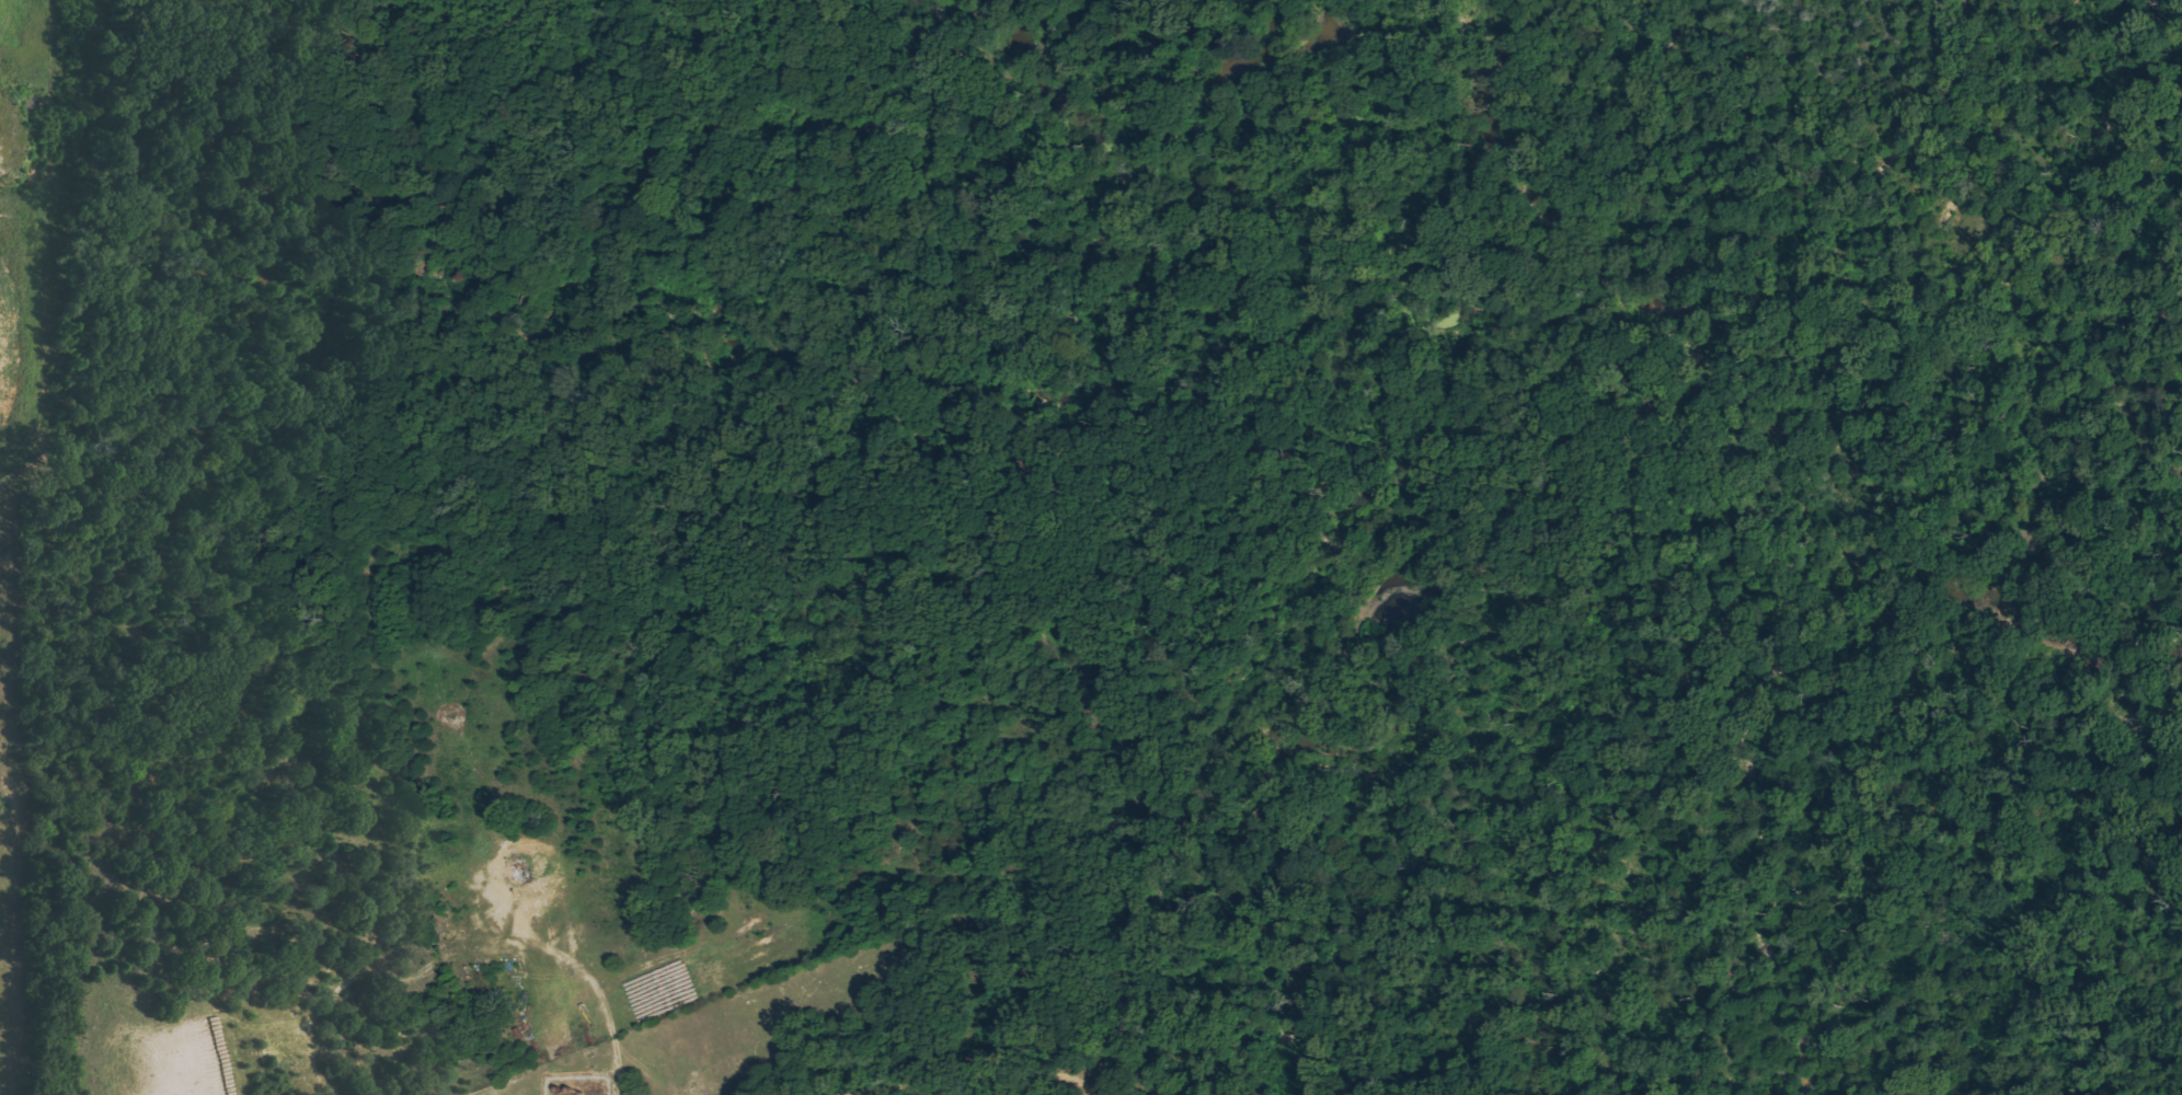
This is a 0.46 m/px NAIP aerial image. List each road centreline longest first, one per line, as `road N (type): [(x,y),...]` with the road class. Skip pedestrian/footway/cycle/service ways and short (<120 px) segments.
road 1 (track): [(1100,1094),(1128,948),(1171,835),(1347,558)]

